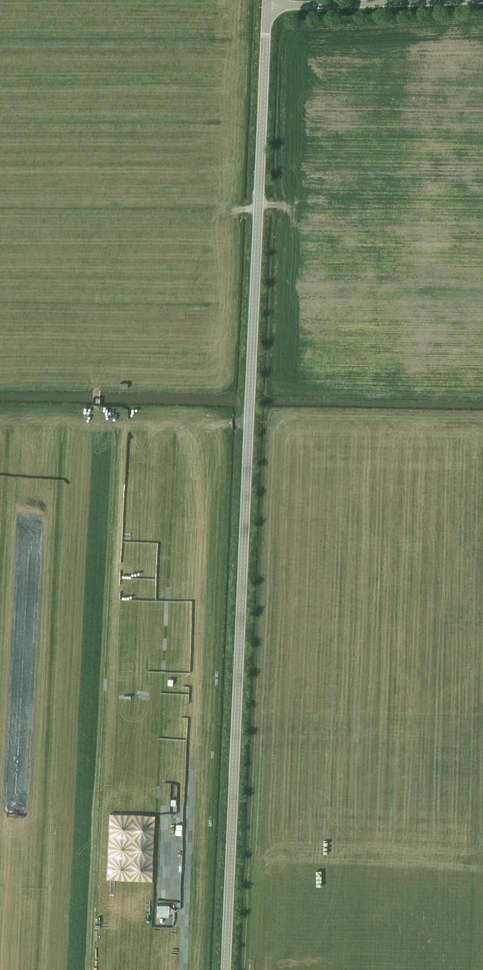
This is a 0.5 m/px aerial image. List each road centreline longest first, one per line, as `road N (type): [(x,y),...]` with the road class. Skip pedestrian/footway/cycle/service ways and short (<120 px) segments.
road 1 (unclassified): [(225,969),(269,4)]
road 2 (unclassified): [(269,4),(482,0)]

